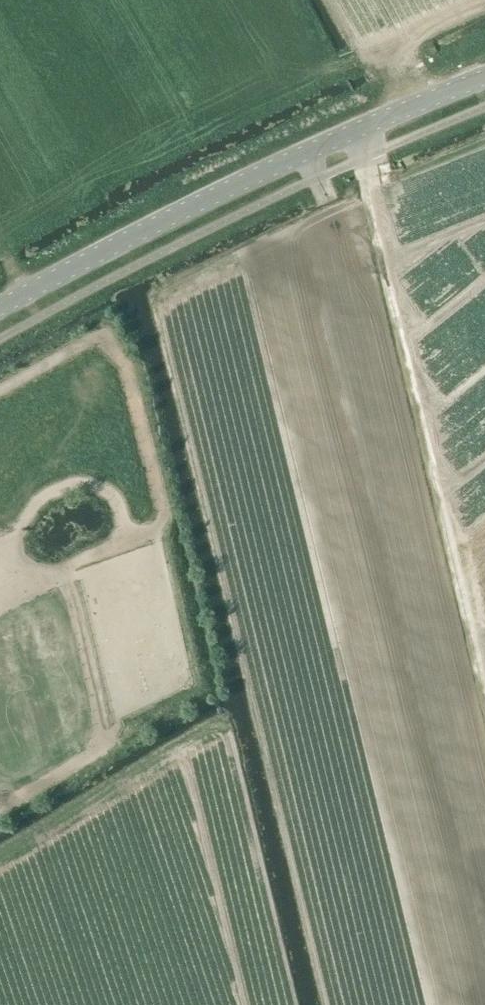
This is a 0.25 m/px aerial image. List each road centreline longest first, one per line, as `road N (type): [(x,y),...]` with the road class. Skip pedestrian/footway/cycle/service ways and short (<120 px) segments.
road 1 (track): [(484,711),(391,329),(363,162)]
road 2 (tertiary): [(0,309),(341,137),(484,75)]

